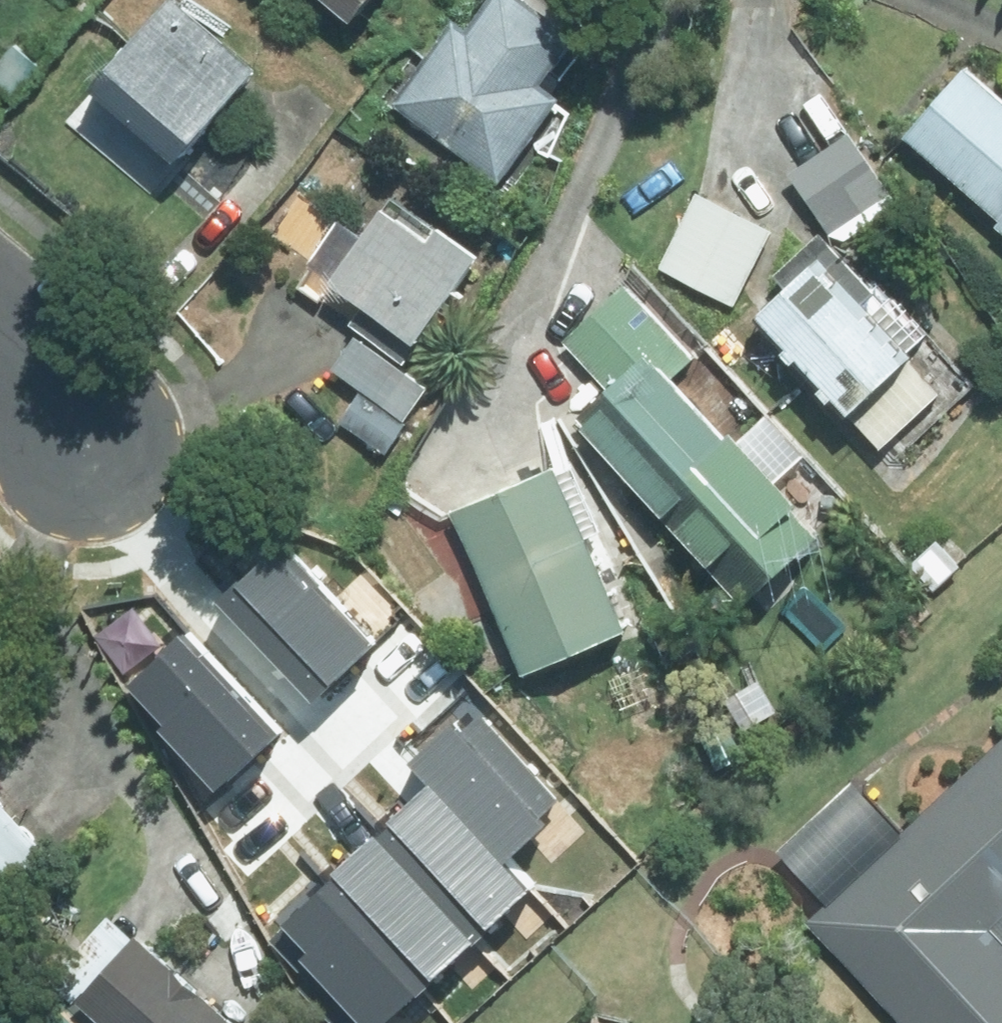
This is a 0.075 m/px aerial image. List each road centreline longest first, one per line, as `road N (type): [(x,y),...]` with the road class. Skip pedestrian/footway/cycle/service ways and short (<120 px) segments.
road 1 (residential): [(0,300),(113,476)]

